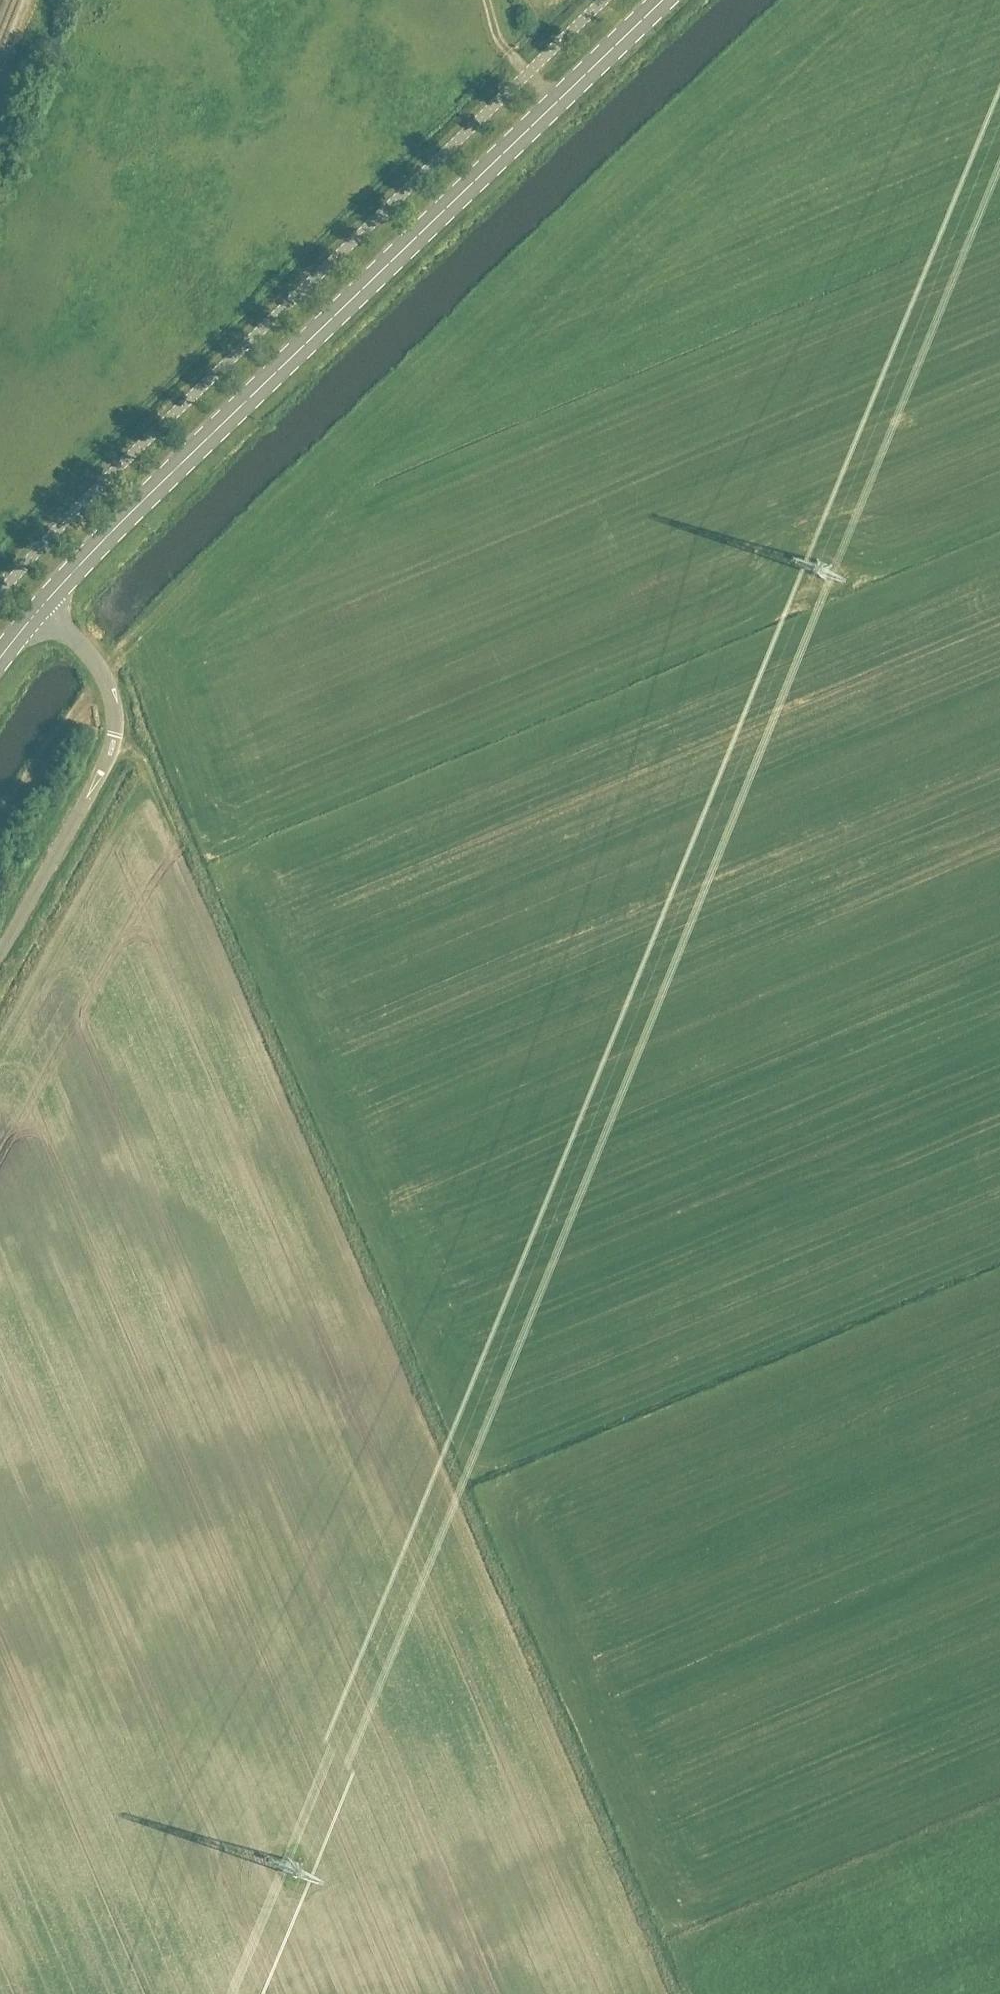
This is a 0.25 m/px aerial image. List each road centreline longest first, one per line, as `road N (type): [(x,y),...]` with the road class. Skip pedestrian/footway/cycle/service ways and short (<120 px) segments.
road 1 (secondary): [(50,607),(250,399),(668,0)]
road 2 (unclassified): [(0,958),(101,773),(113,725),(102,675),(50,607)]

